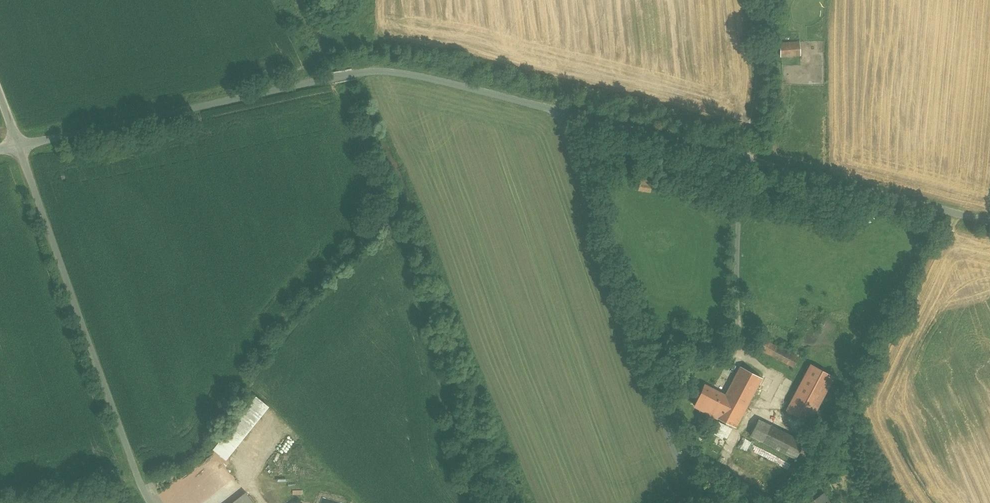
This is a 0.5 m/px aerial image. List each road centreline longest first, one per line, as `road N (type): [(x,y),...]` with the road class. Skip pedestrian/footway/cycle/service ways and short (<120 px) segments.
road 1 (unclassified): [(20,146),(376,70),(776,161),(989,222)]
road 2 (unclassified): [(20,146),(127,457),(153,502)]

